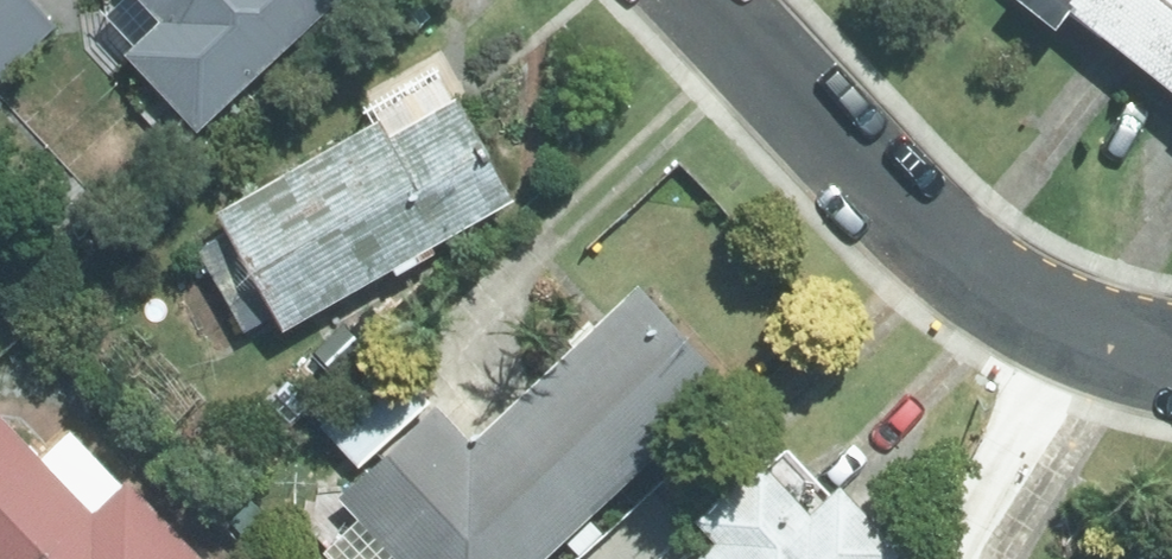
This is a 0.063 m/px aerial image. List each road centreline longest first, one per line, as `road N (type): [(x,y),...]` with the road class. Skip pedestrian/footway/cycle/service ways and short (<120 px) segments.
road 1 (residential): [(706,0),(883,194),(965,266),(1066,326),(1171,361)]

